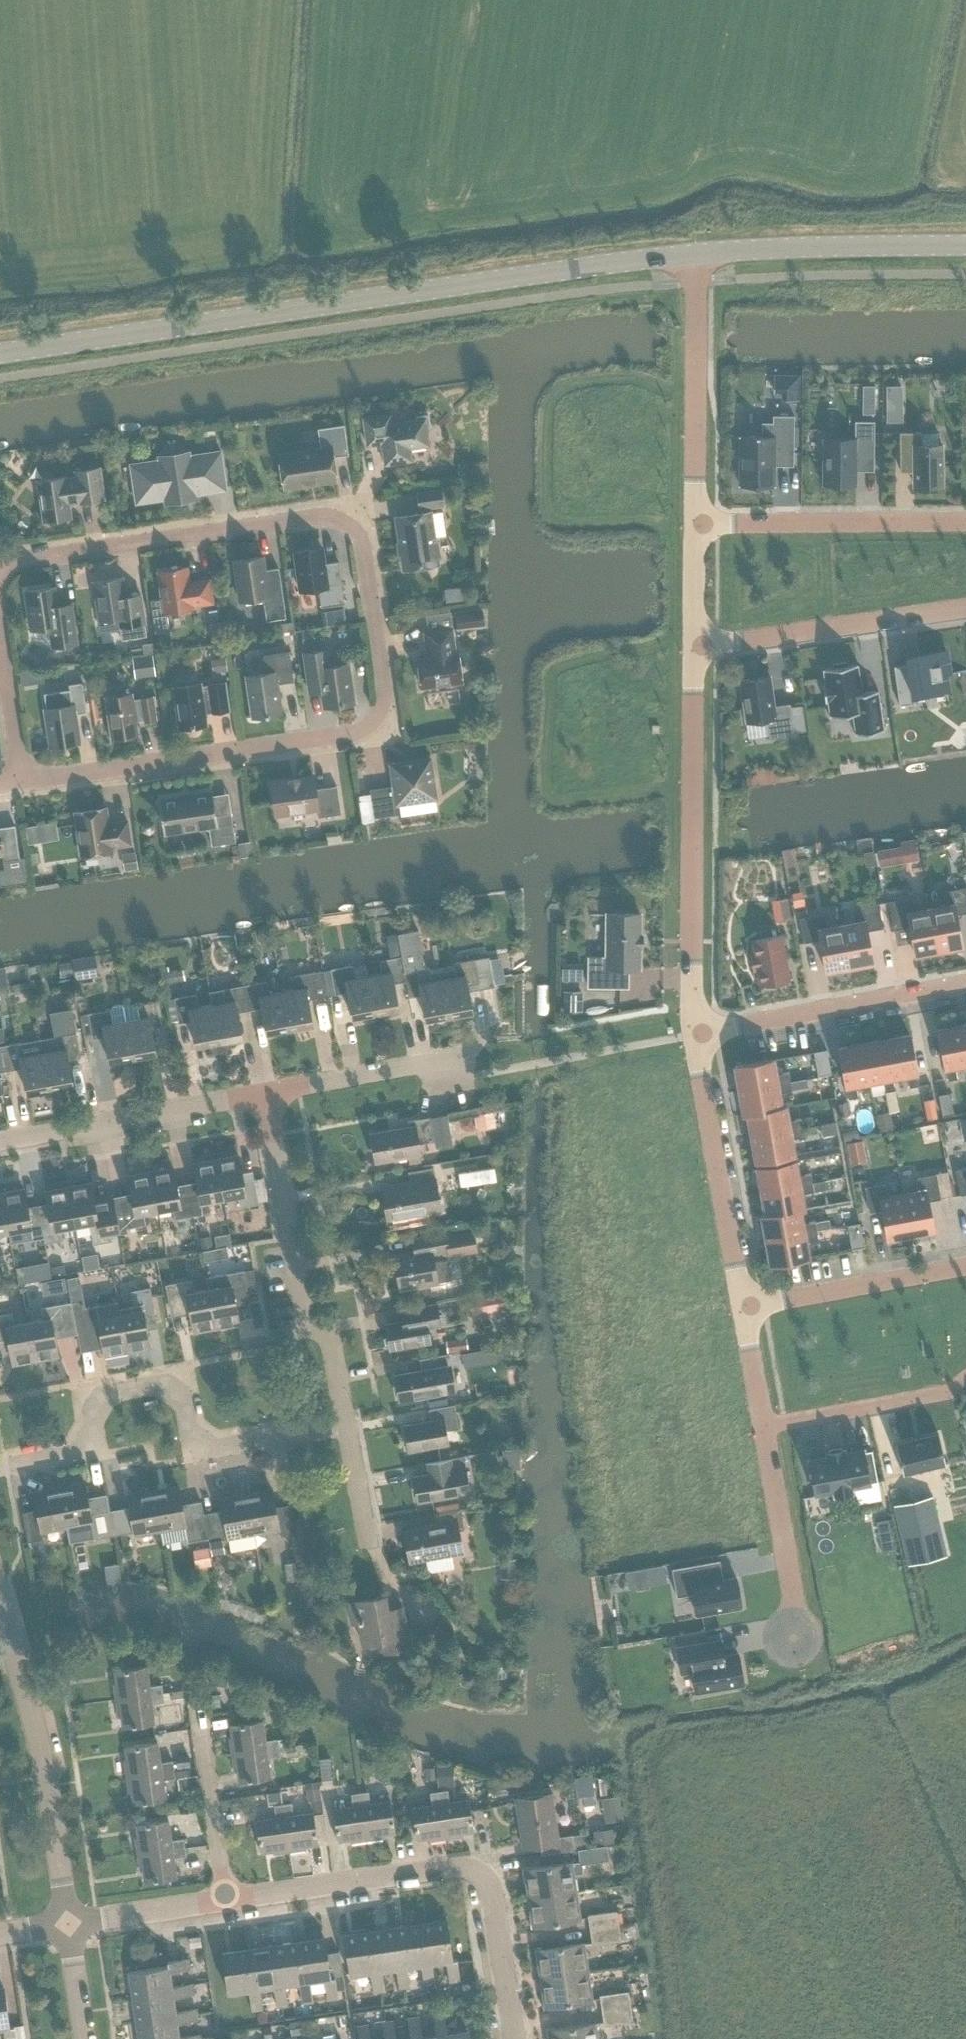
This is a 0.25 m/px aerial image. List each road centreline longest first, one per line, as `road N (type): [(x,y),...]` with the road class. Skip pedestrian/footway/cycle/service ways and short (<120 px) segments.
road 1 (unclassified): [(0,353),(699,254)]
road 2 (residential): [(21,783),(366,730),(386,693),(364,546),(347,524)]
road 3 (residential): [(513,2038),(492,1898),(480,1873),(452,1865),(224,1904)]
road 4 (residential): [(0,1468),(79,1454),(111,1396),(167,1386),(184,1400),(194,1441),(213,1450),(349,1428)]
road 5 (residential): [(691,1035),(695,649)]
road 6 (residential): [(347,524),(315,516),(33,559),(0,584)]
road 7 (residential): [(349,1428),(331,1337),(308,1323),(267,1095)]
road 8 (unclassified): [(70,1927),(48,1784),(0,1602)]
road 9 (residential): [(744,1309),(691,1035)]
road 10 (residential): [(691,1035),(965,984)]
road 11 (residential): [(694,527),(699,254)]
road 12 (residential): [(695,649),(965,609)]
road 13 (residential): [(0,1144),(267,1095)]
road 14 (residential): [(965,523),(694,527)]
road 15 (unclassified): [(699,254),(965,246)]
road 16 (residential): [(965,1267),(744,1309)]
road 17 (residential): [(797,1637),(766,1428)]
road 18 (residential): [(766,1428),(946,1395),(965,1383)]
road 19 (residential): [(267,1095),(465,1057)]
road 20 (residential): [(224,1904),(200,1720)]
road 21 (residential): [(224,1904),(70,1927)]
road 22 (residential): [(0,639),(21,783)]
road 23 (residential): [(371,1555),(349,1428)]
road 24 (residential): [(695,649),(694,527)]
road 25 (residential): [(766,1428),(744,1309)]

